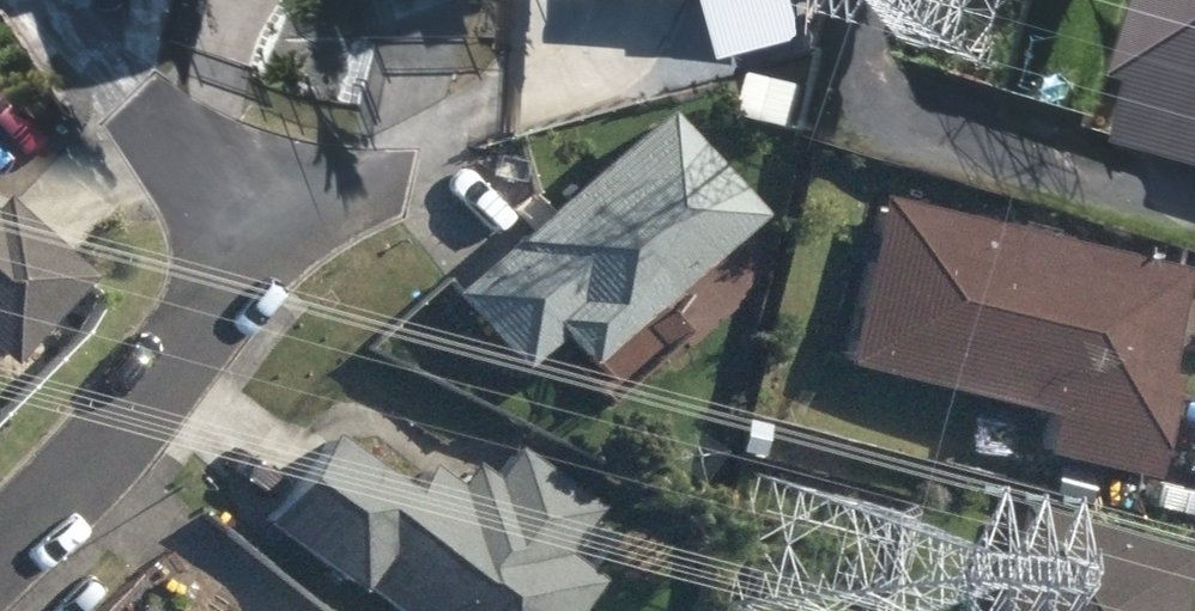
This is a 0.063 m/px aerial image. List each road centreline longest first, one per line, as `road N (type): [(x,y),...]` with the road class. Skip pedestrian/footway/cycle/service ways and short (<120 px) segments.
road 1 (residential): [(0,552),(134,432),(228,269),(247,205)]
road 2 (residential): [(247,205),(401,185)]
road 3 (residential): [(134,112),(247,205)]

